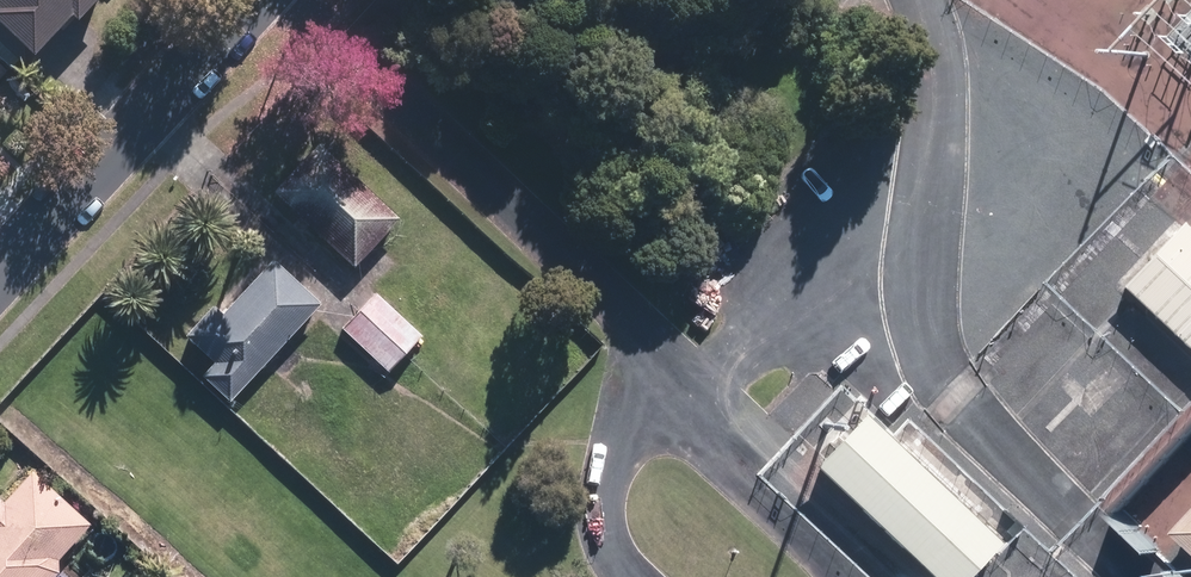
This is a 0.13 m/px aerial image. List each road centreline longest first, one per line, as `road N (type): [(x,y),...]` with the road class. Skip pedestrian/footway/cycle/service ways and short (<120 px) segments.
road 1 (residential): [(254,0),(0,272)]

